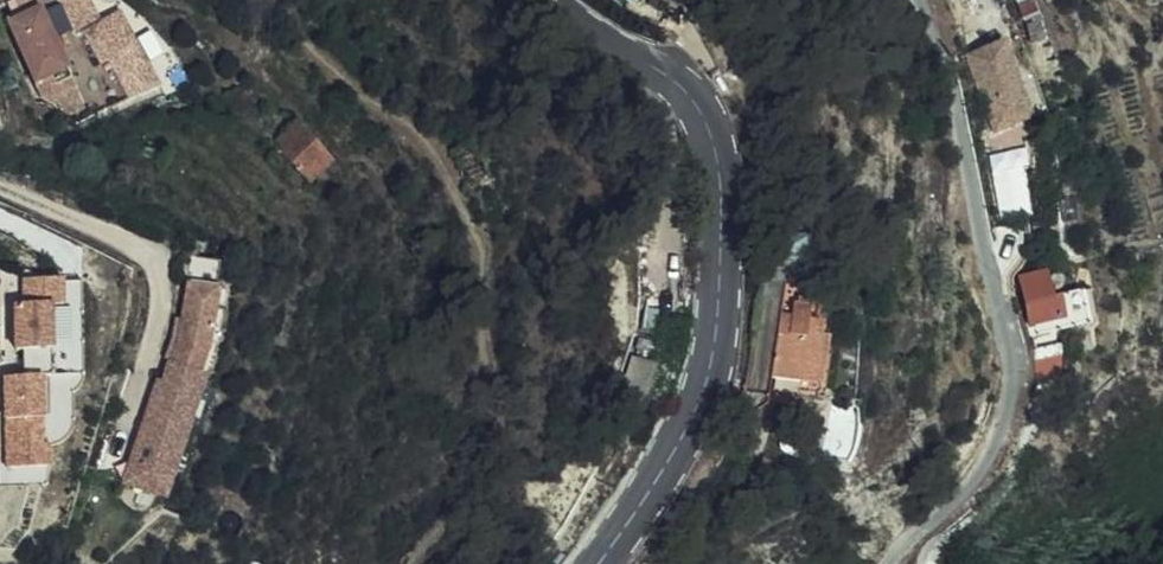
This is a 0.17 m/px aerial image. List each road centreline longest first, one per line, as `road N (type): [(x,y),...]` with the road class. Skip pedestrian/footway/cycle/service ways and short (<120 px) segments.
road 1 (tertiary): [(555,0),(666,72),(698,107),(721,205),(709,365),(682,434),(598,563)]

